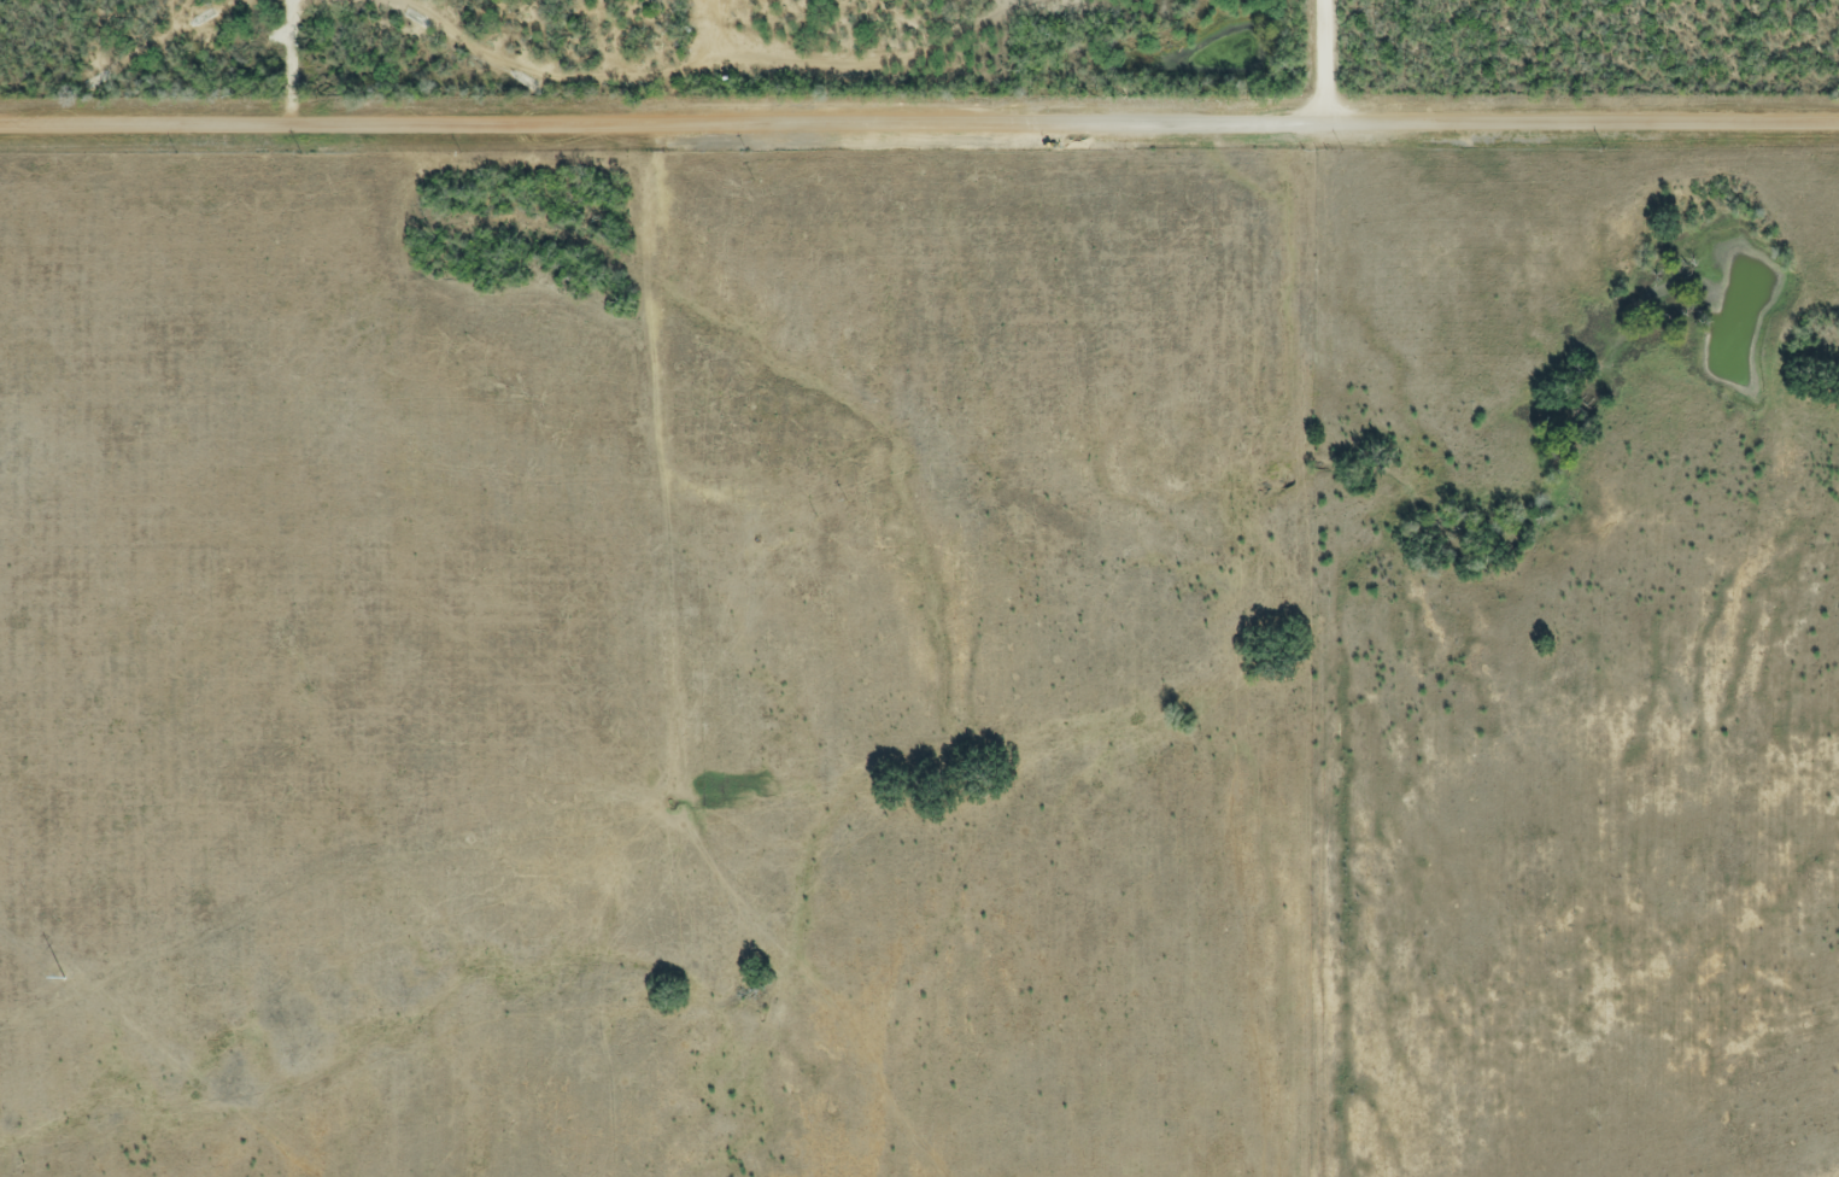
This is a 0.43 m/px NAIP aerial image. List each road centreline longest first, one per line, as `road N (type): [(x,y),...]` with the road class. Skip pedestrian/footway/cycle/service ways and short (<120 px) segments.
road 1 (residential): [(0,126),(1838,128)]
road 2 (residential): [(1324,127),(1323,0)]

